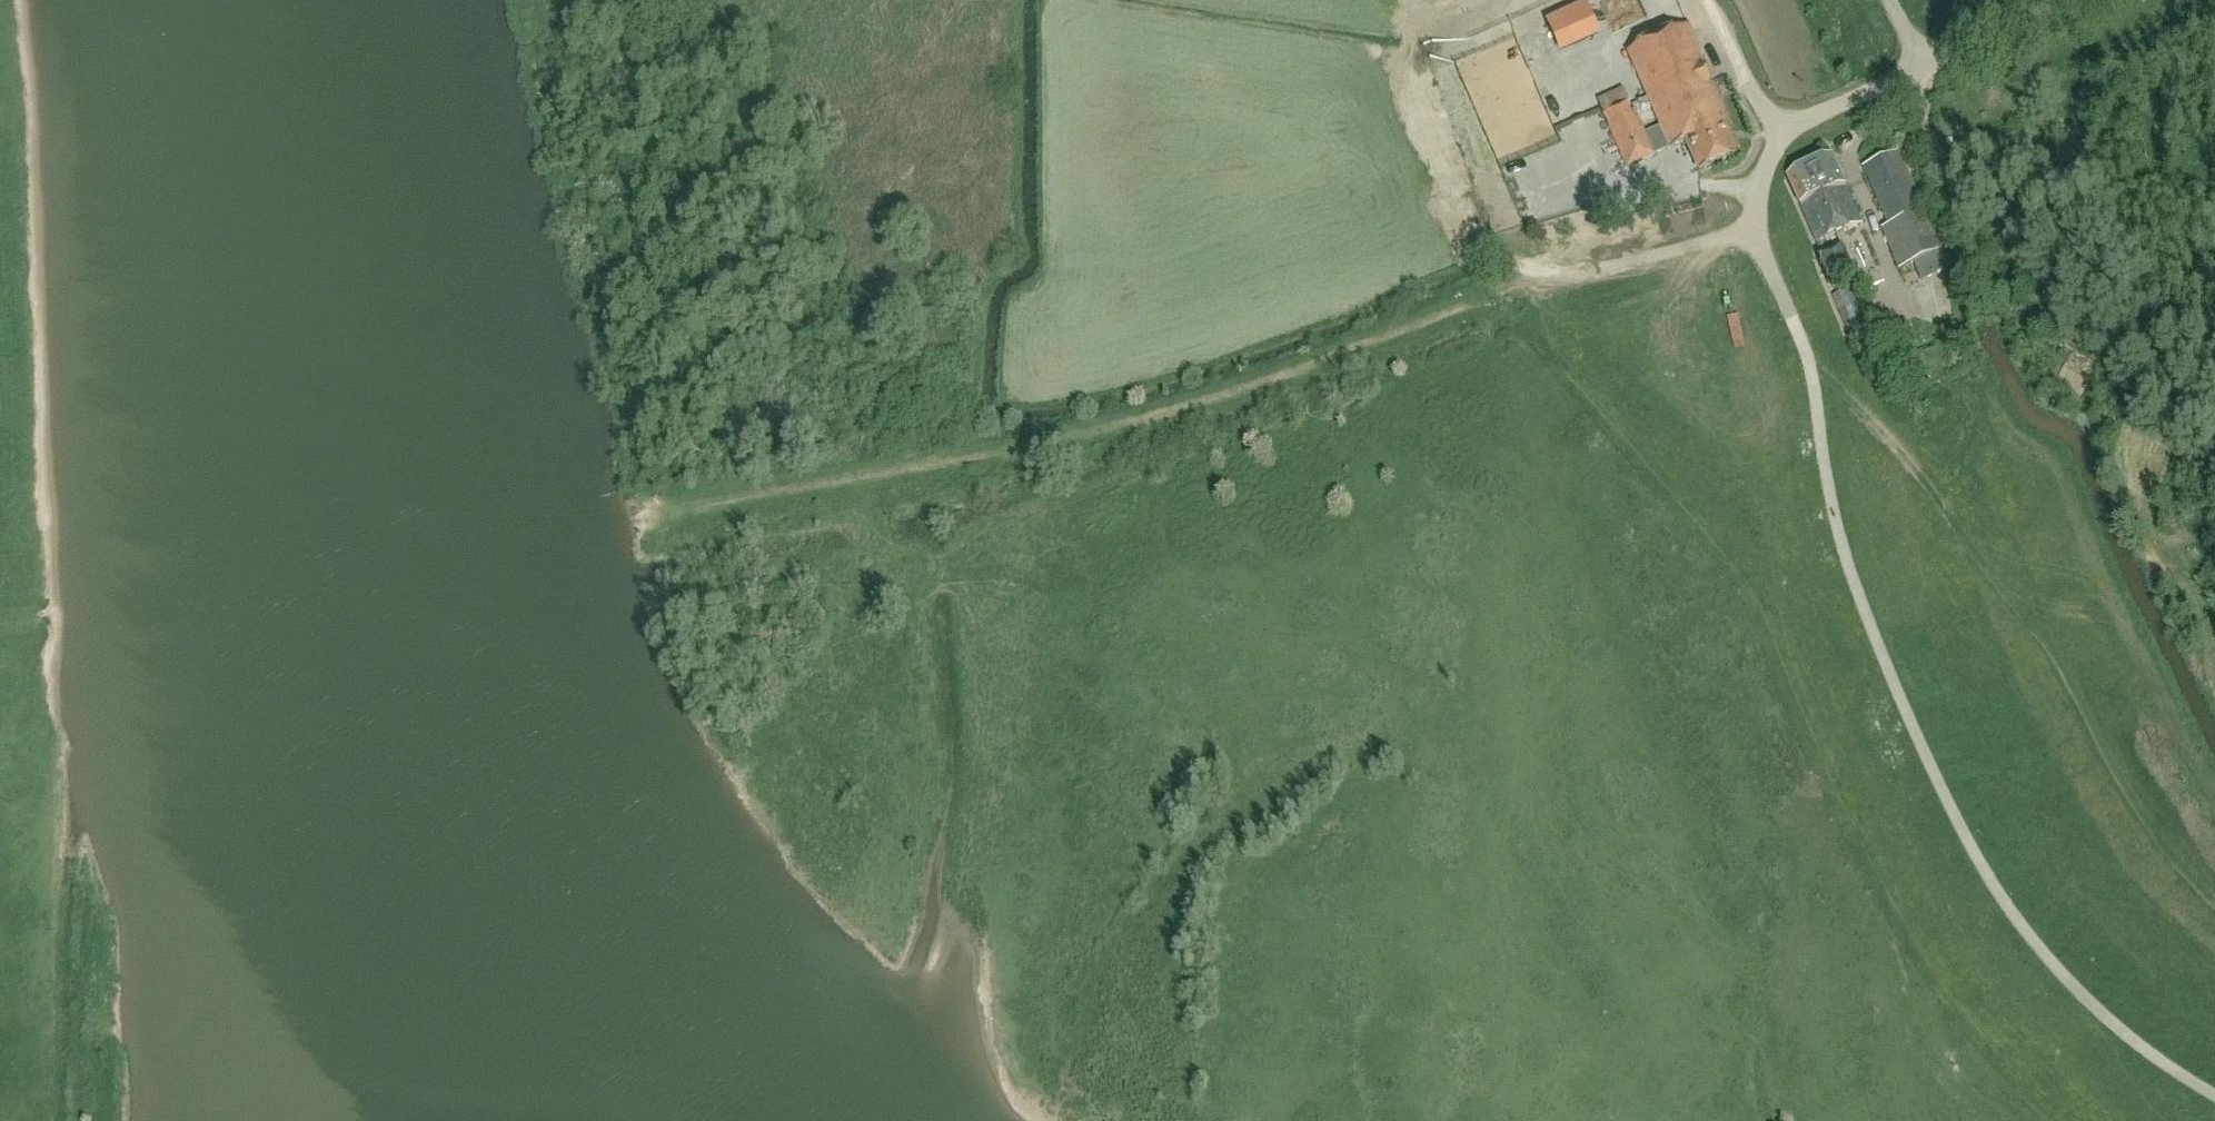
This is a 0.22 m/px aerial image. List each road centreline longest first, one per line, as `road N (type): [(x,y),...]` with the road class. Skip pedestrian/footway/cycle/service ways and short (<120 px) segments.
road 1 (unclassified): [(1788,310),(1757,229),(1756,200),(1765,166),(1789,129),(2064,0)]

